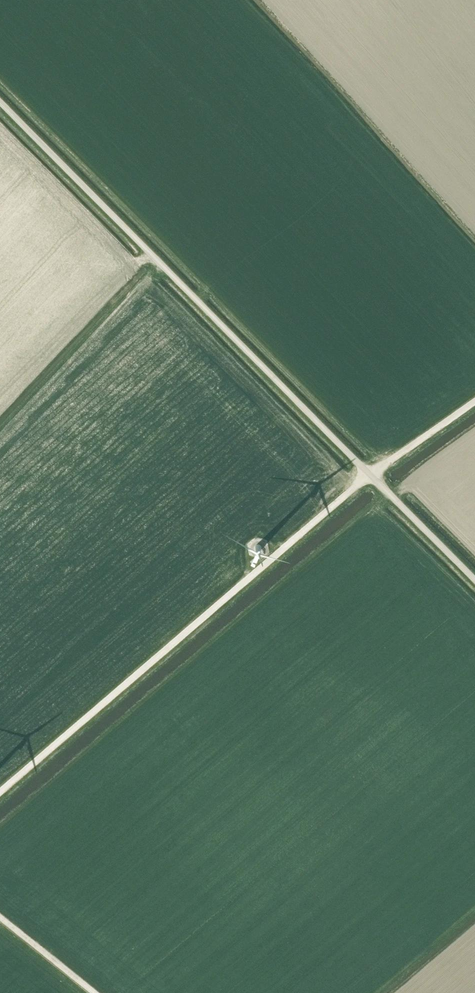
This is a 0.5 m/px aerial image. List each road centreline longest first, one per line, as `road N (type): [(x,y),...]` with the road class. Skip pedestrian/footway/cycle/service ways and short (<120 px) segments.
road 1 (unclassified): [(474,581),(0,103)]
road 2 (track): [(0,791),(369,474),(474,401)]

